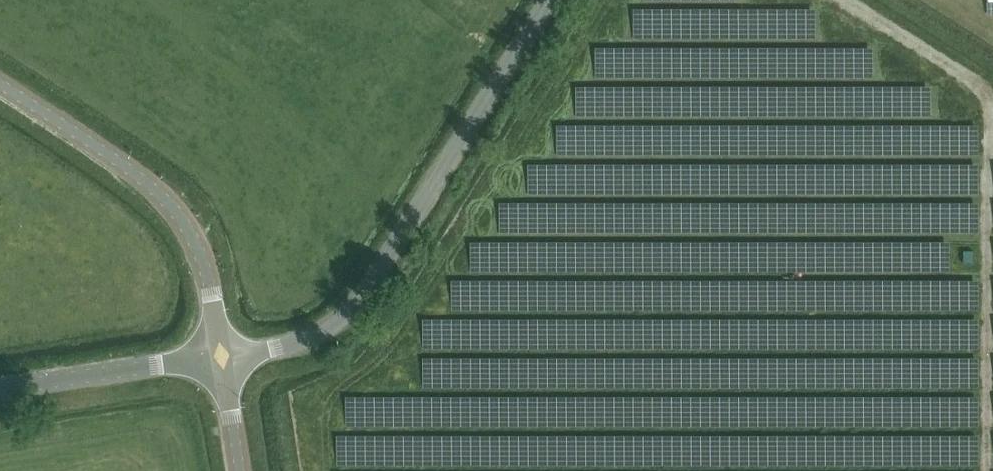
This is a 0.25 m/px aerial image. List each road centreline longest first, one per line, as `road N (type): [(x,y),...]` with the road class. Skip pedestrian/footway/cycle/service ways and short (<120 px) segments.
road 1 (unclassified): [(221,355),(324,328),(361,297),(548,0)]
road 2 (tertiary): [(221,355),(194,231),(175,205),(0,84)]
road 3 (unclassified): [(221,355),(0,389)]

